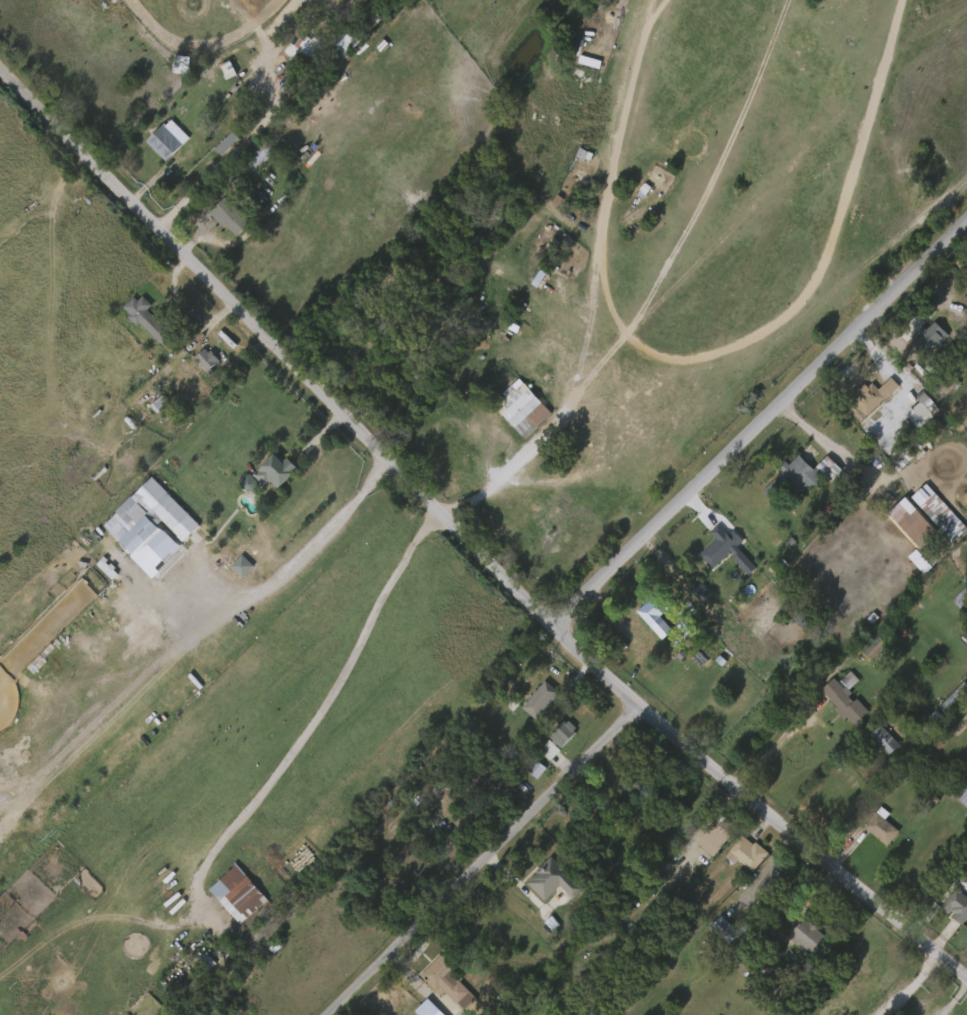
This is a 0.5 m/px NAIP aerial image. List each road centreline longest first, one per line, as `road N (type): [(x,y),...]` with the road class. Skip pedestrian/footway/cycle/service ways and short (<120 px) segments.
road 1 (tertiary): [(0,67),(553,627),(966,974)]
road 2 (tertiary): [(966,221),(553,627)]
road 3 (residential): [(638,705),(334,1014)]

